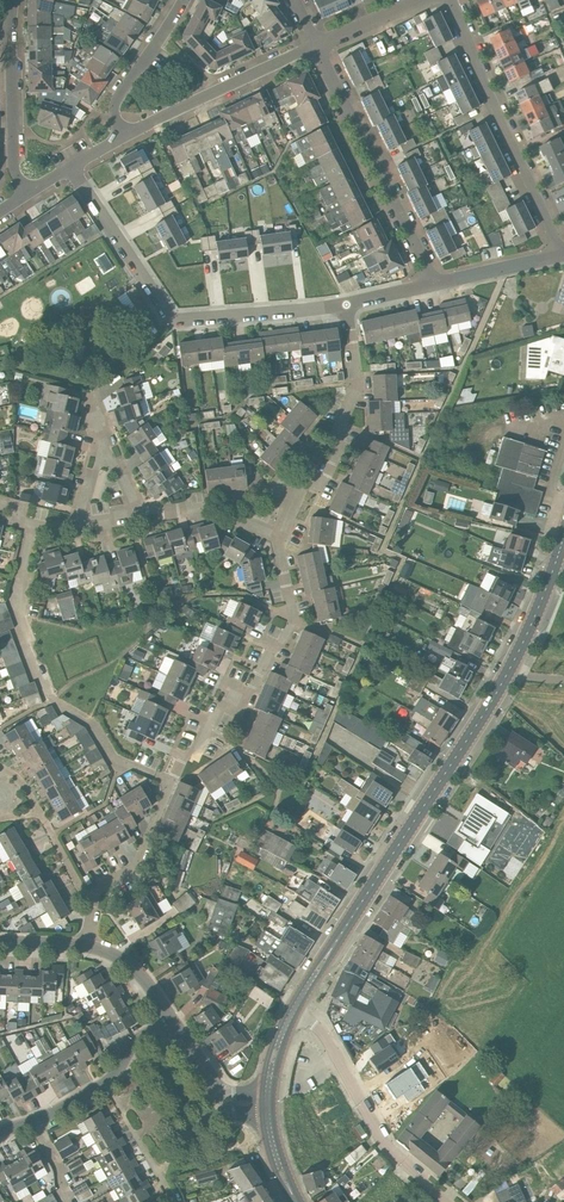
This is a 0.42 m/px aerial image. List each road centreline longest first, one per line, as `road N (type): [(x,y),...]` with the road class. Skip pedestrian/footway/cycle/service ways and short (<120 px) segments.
road 1 (tertiary): [(292,1011),(484,714),(523,643),(563,534)]
road 2 (residential): [(71,166),(176,319),(348,303)]
road 3 (residential): [(170,784),(111,758),(93,726),(51,700),(33,667),(13,601),(33,527)]
road 4 (residential): [(170,784),(218,708),(249,697),(270,651),(281,646),(292,618),(277,537)]
road 5 (residential): [(562,256),(451,0)]
road 6 (residential): [(434,284),(316,46)]
road 7 (residential): [(277,537),(297,493),(323,481),(358,385),(348,303)]
road 8 (residential): [(446,1201),(385,1144),(326,1035),(292,1011)]
road 9 (residential): [(125,134),(316,46)]
road 10 (residential): [(0,1130),(108,1080),(132,1047),(171,1020)]
road 11 (residential): [(27,194),(15,166),(13,0)]
road 12 (residential): [(125,134),(116,115),(119,93),(181,0)]
road 13 (residential): [(92,905),(94,892),(131,872),(170,784)]
road 14 (residential): [(277,537),(210,506),(138,510)]
road 15 (residential): [(267,1103),(225,1098),(171,1020)]
road 16 (residential): [(434,284),(562,256)]

